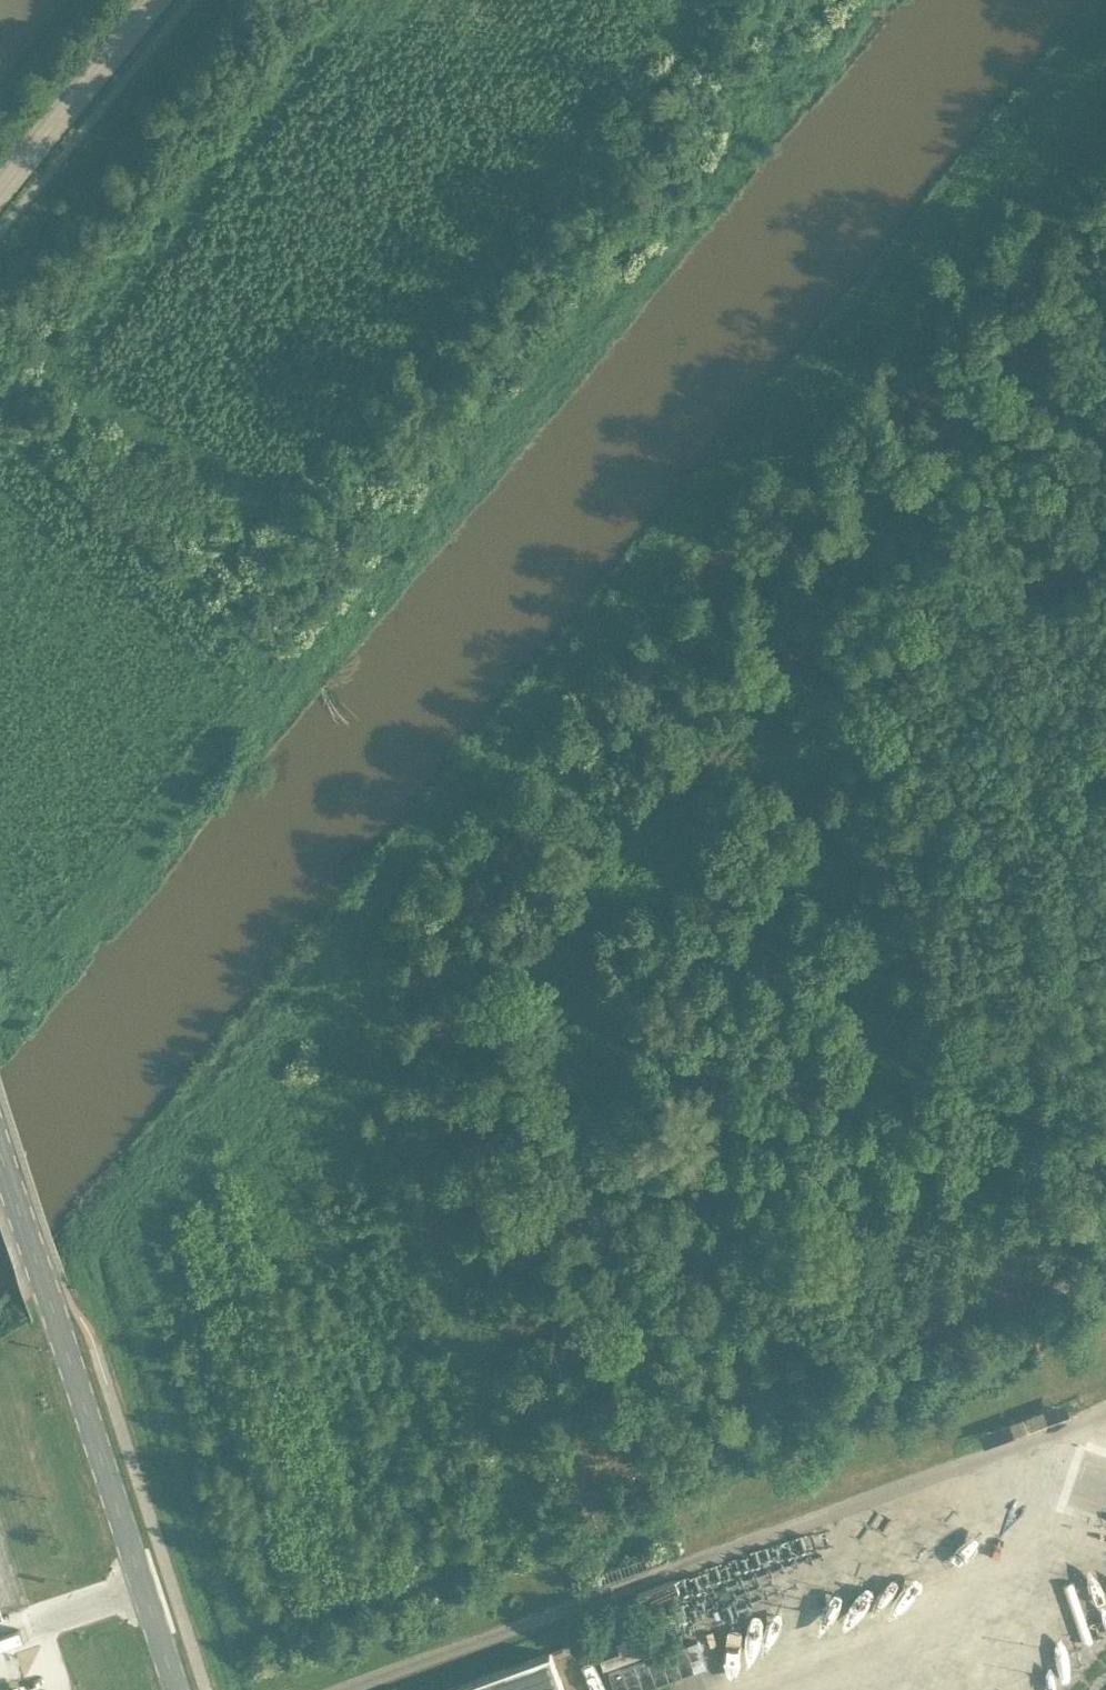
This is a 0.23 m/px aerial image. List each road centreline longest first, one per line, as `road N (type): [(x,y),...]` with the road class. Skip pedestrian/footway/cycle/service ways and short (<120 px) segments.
road 1 (unclassified): [(344,1689),(1105,1407)]
road 2 (tertiary): [(177,1689),(0,1141)]
road 3 (tertiary): [(0,184),(151,0)]

